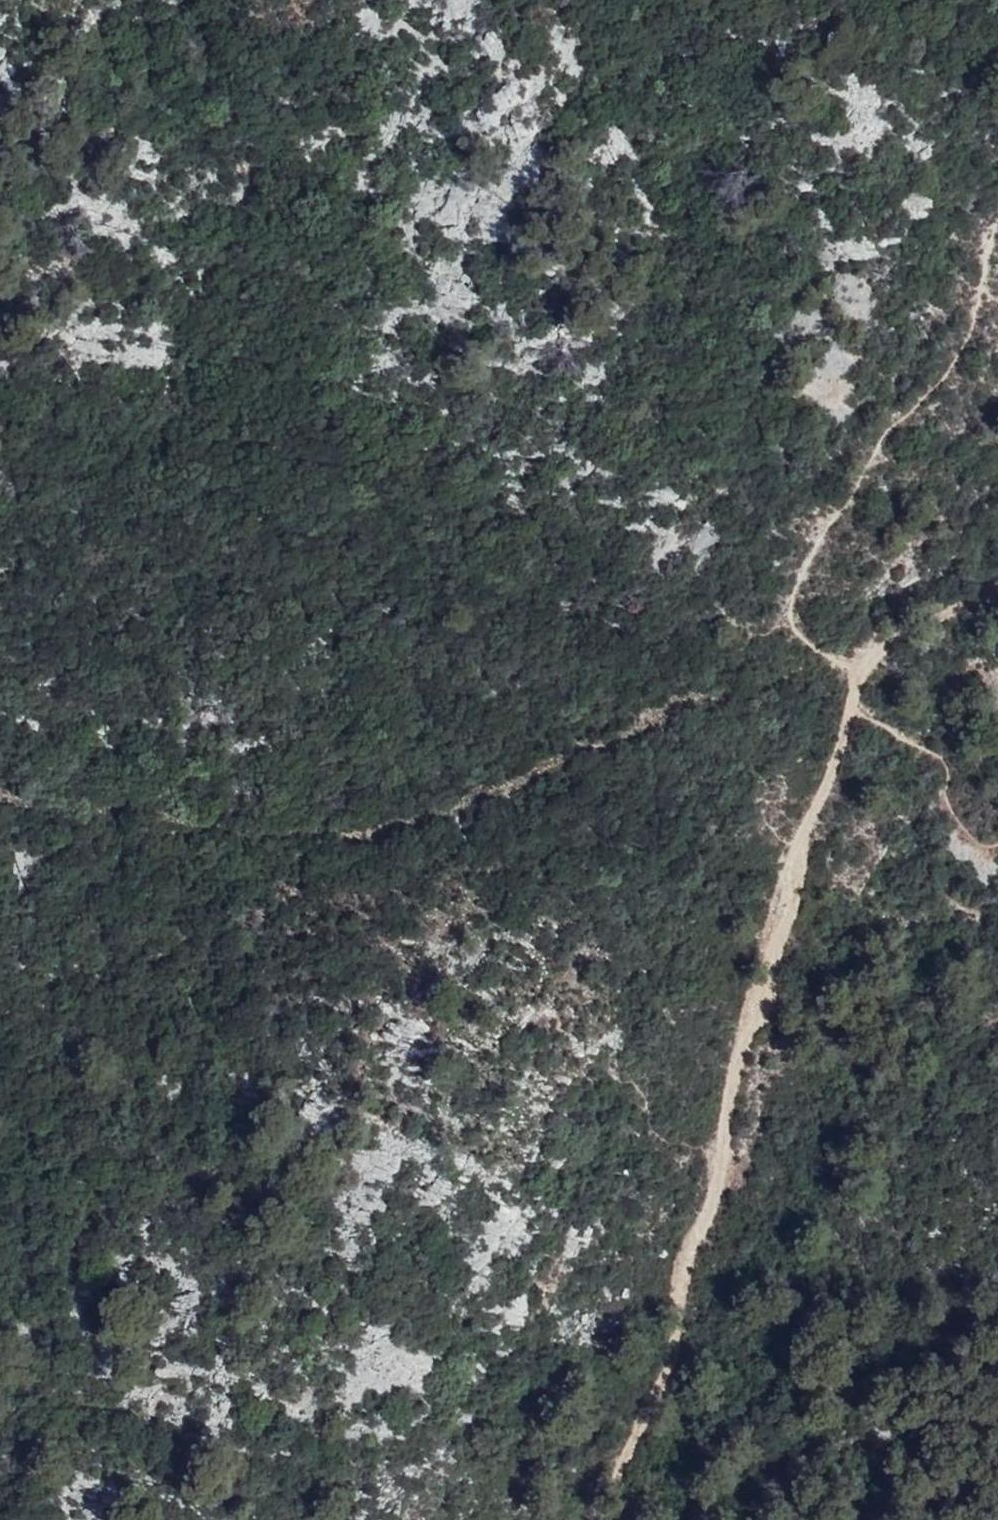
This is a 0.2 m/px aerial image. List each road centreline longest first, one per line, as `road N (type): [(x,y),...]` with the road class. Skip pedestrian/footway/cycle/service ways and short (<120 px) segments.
road 1 (track): [(855,671),(841,776),(798,852),(653,1412),(589,1519)]
road 2 (track): [(855,671),(997,593)]

